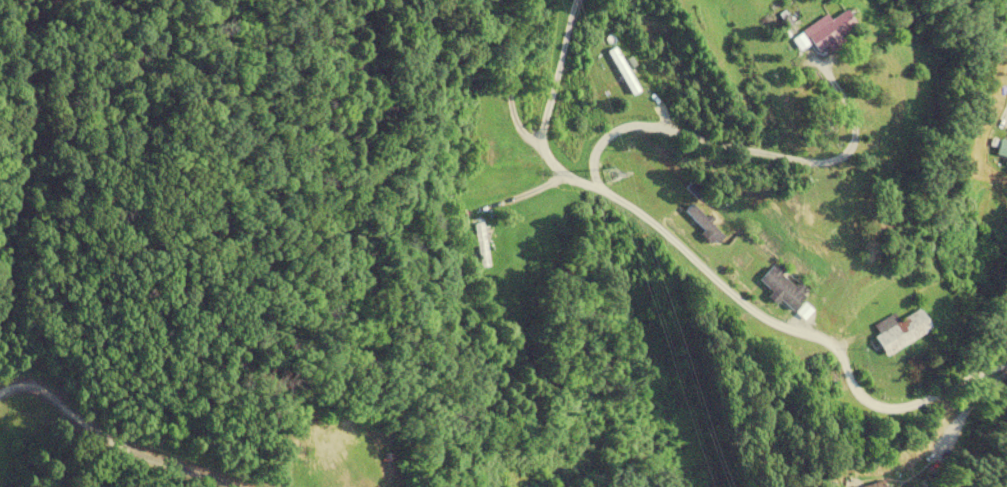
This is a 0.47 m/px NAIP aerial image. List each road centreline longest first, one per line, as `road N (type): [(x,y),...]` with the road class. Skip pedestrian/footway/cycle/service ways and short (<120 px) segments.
road 1 (residential): [(1006,364),(907,406),(871,405),(856,395),(829,346),(742,305),(650,220),(553,167),(542,148),(542,108),(579,0)]
road 2 (residential): [(0,388),(23,384),(161,463),(234,486)]

